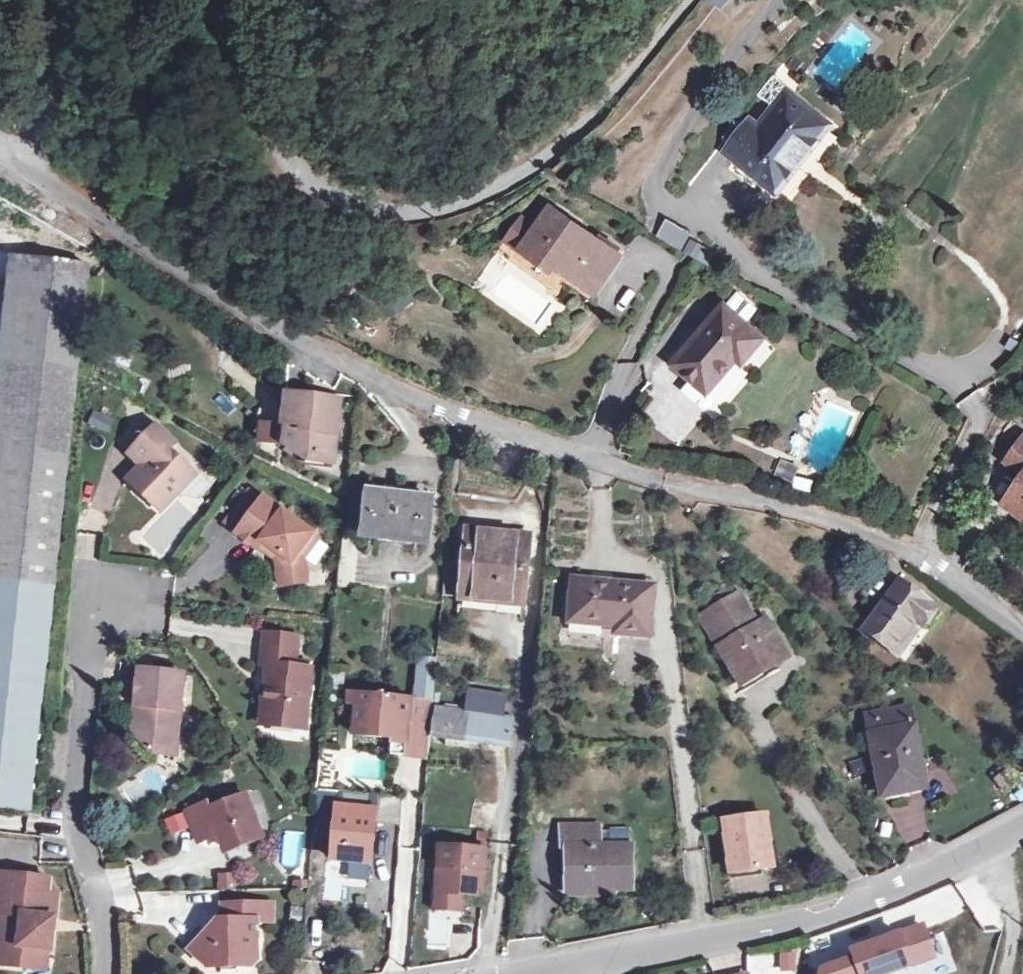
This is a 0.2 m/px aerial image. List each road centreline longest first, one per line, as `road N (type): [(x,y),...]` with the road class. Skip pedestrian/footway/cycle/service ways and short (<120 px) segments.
road 1 (unclassified): [(0,155),(236,305),(389,381),(654,477),(817,518),(904,551),(1022,629)]
road 2 (track): [(687,0),(607,99),(547,155),(497,186),(410,212),(328,193),(295,169),(259,95),(228,0)]
road 3 (unclassified): [(1022,828),(992,851),(869,897),(709,942),(499,973)]
road 4 (residential): [(110,973),(76,797),(104,598)]
road 5 (track): [(55,0),(53,94),(25,170)]

